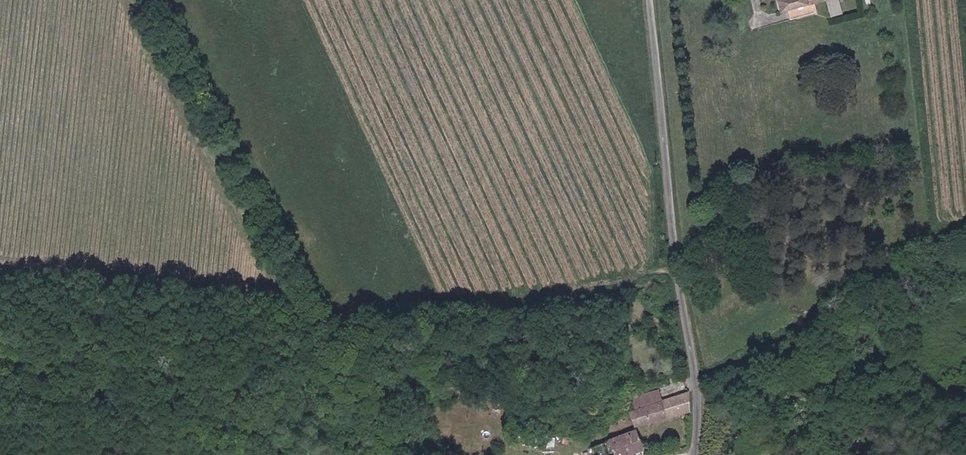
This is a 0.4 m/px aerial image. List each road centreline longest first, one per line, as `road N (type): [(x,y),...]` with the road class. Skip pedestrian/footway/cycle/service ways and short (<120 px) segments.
road 1 (unclassified): [(652,0),(675,250),(698,377),(696,454)]

